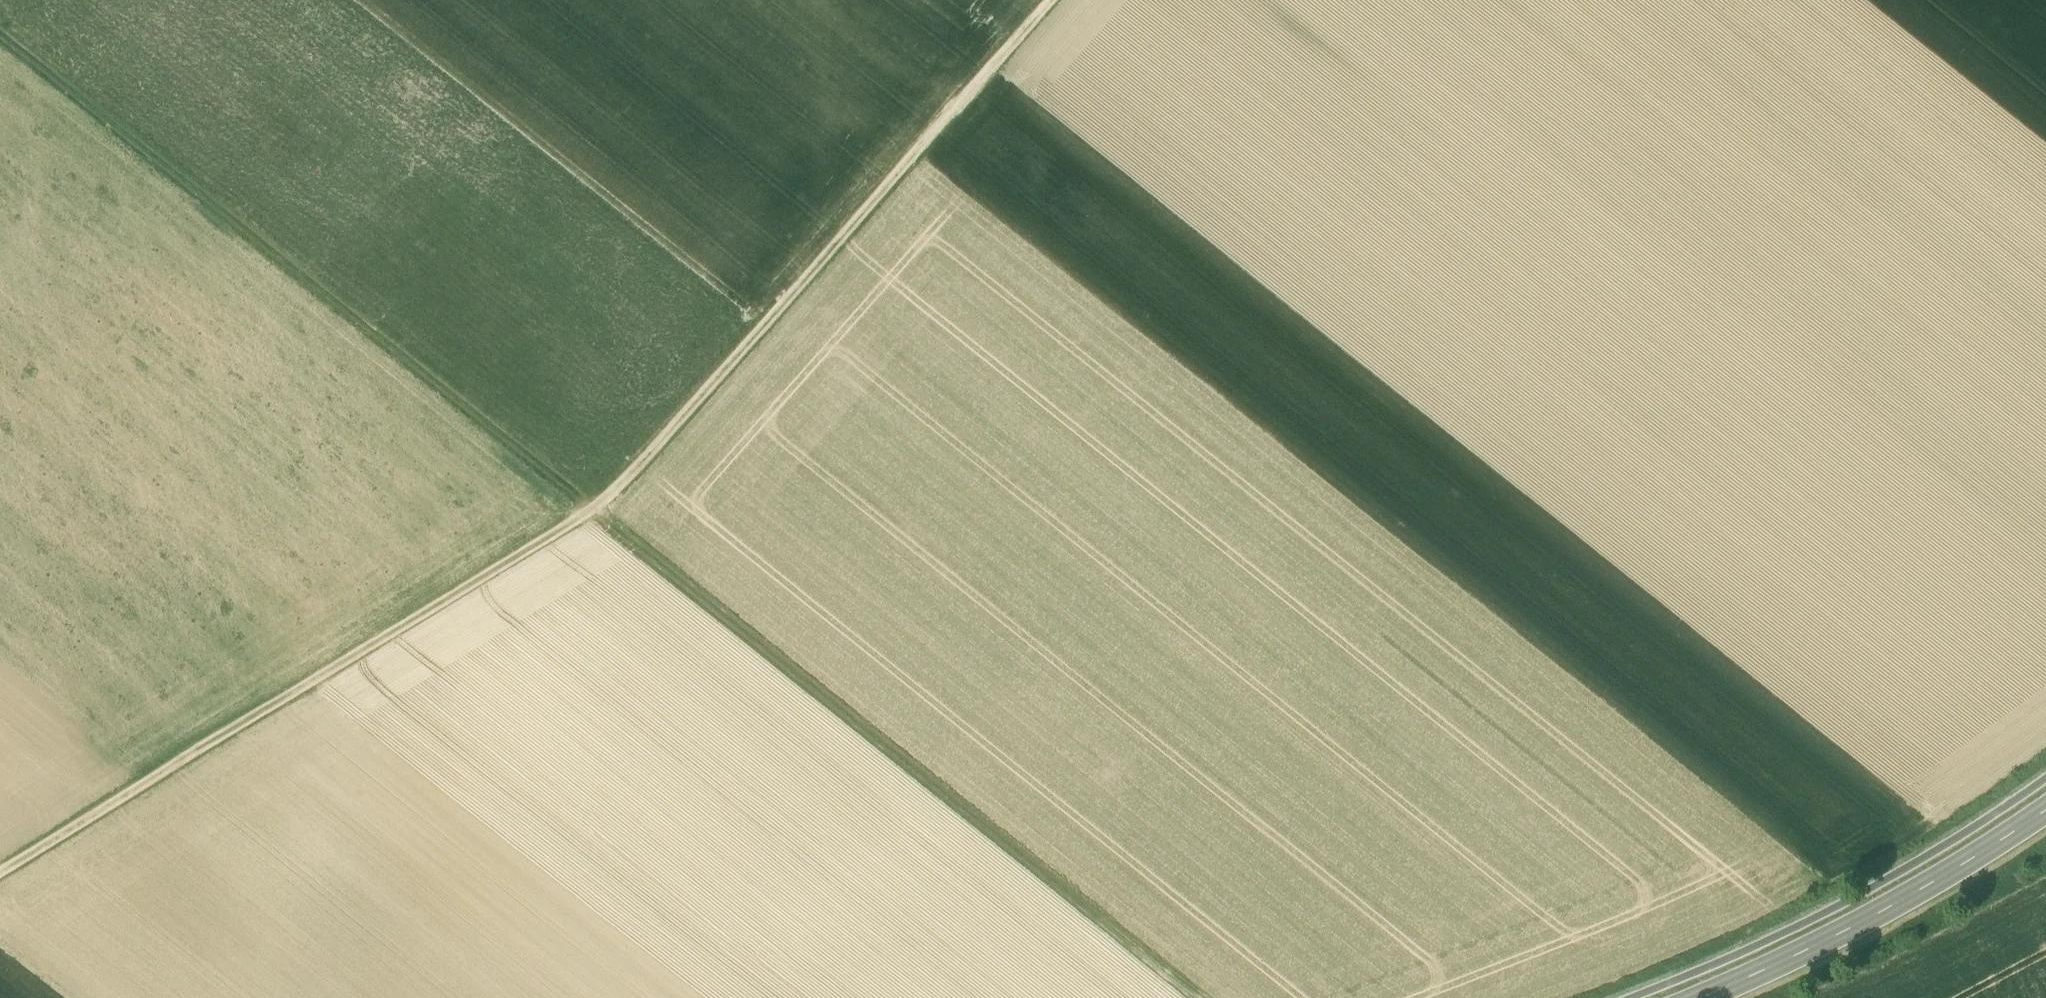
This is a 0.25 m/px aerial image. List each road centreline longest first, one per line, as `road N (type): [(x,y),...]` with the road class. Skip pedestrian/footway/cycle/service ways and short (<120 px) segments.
road 1 (track): [(0,896),(226,758),(590,511),(633,473),(1050,0)]
road 2 (track): [(1188,997),(590,511)]
road 3 (track): [(0,38),(590,511)]
road 4 (secondary): [(1696,997),(1919,892),(2045,808)]

